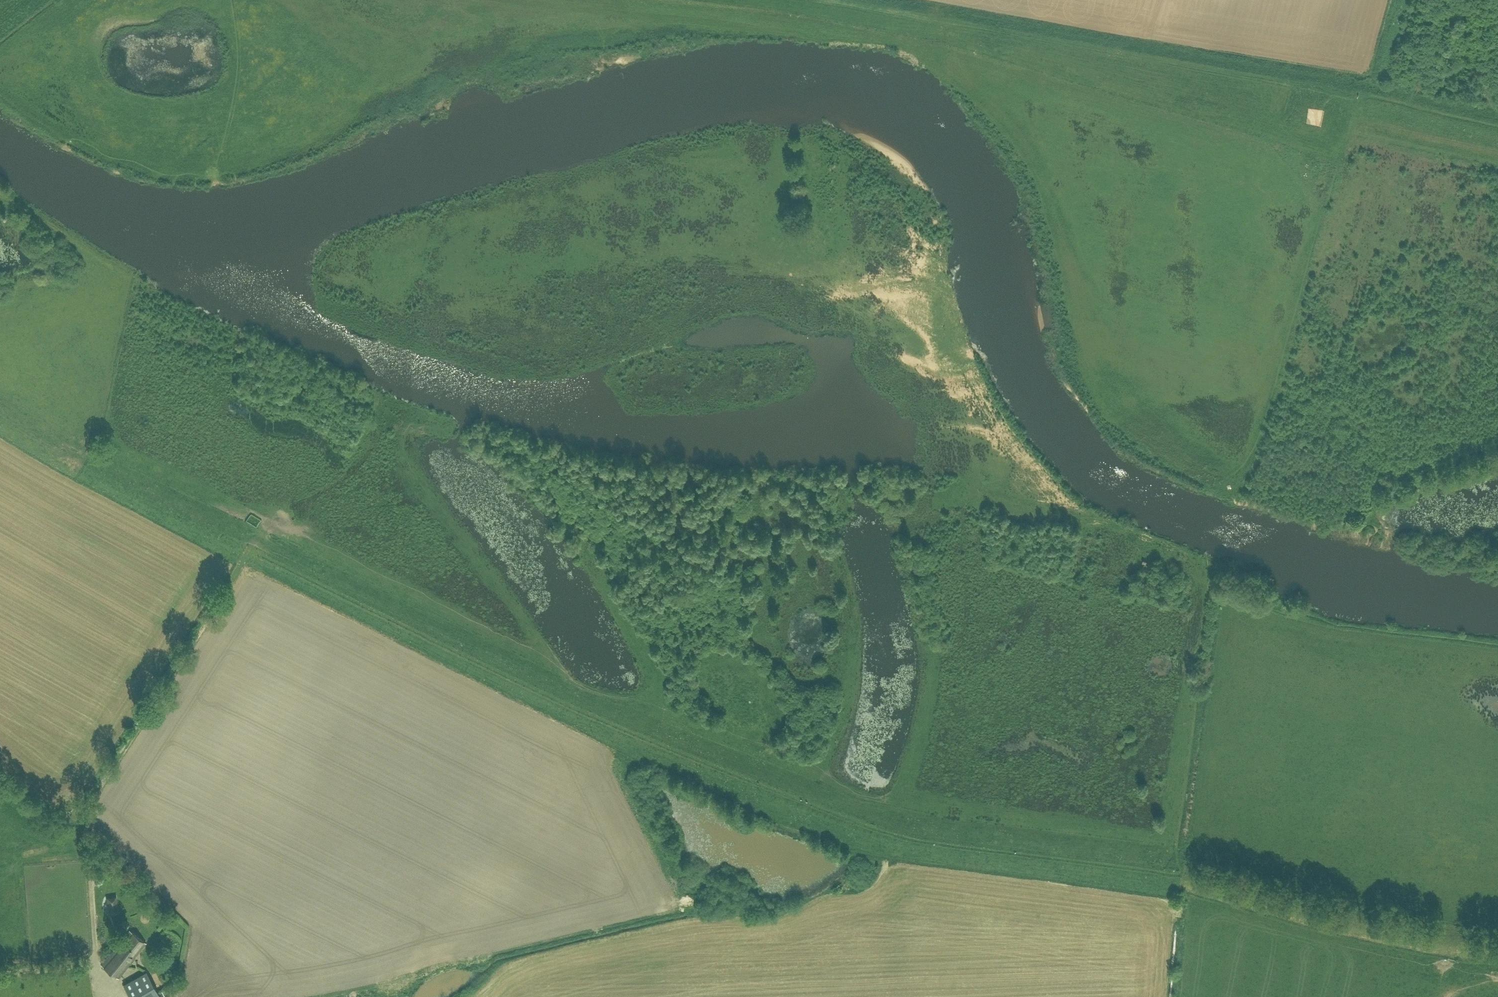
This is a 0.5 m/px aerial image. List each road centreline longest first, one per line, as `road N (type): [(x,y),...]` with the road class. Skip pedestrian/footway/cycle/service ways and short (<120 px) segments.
road 1 (track): [(1497,151),(1370,121),(1336,85),(834,0)]

